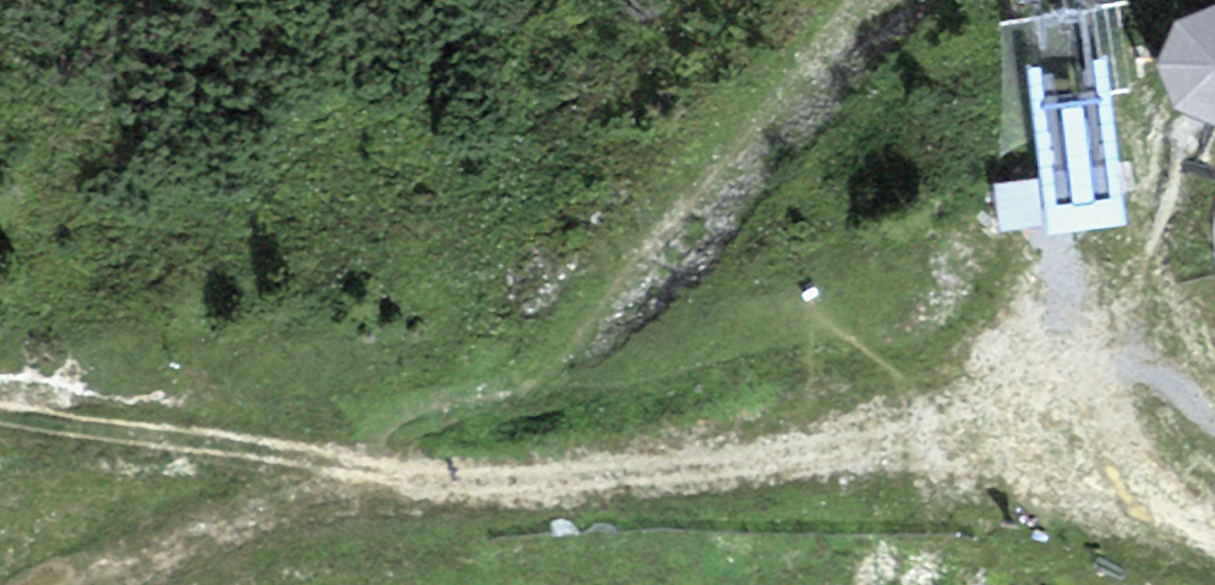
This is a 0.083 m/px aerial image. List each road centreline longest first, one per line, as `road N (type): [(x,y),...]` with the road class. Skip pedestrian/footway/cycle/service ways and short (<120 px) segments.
road 1 (track): [(1098,319),(964,414),(842,451),(503,481),(350,463)]
road 2 (track): [(350,463),(0,414)]
road 3 (track): [(1098,319),(1119,450),(1214,535)]
road 4 (track): [(1214,421),(1098,319)]

